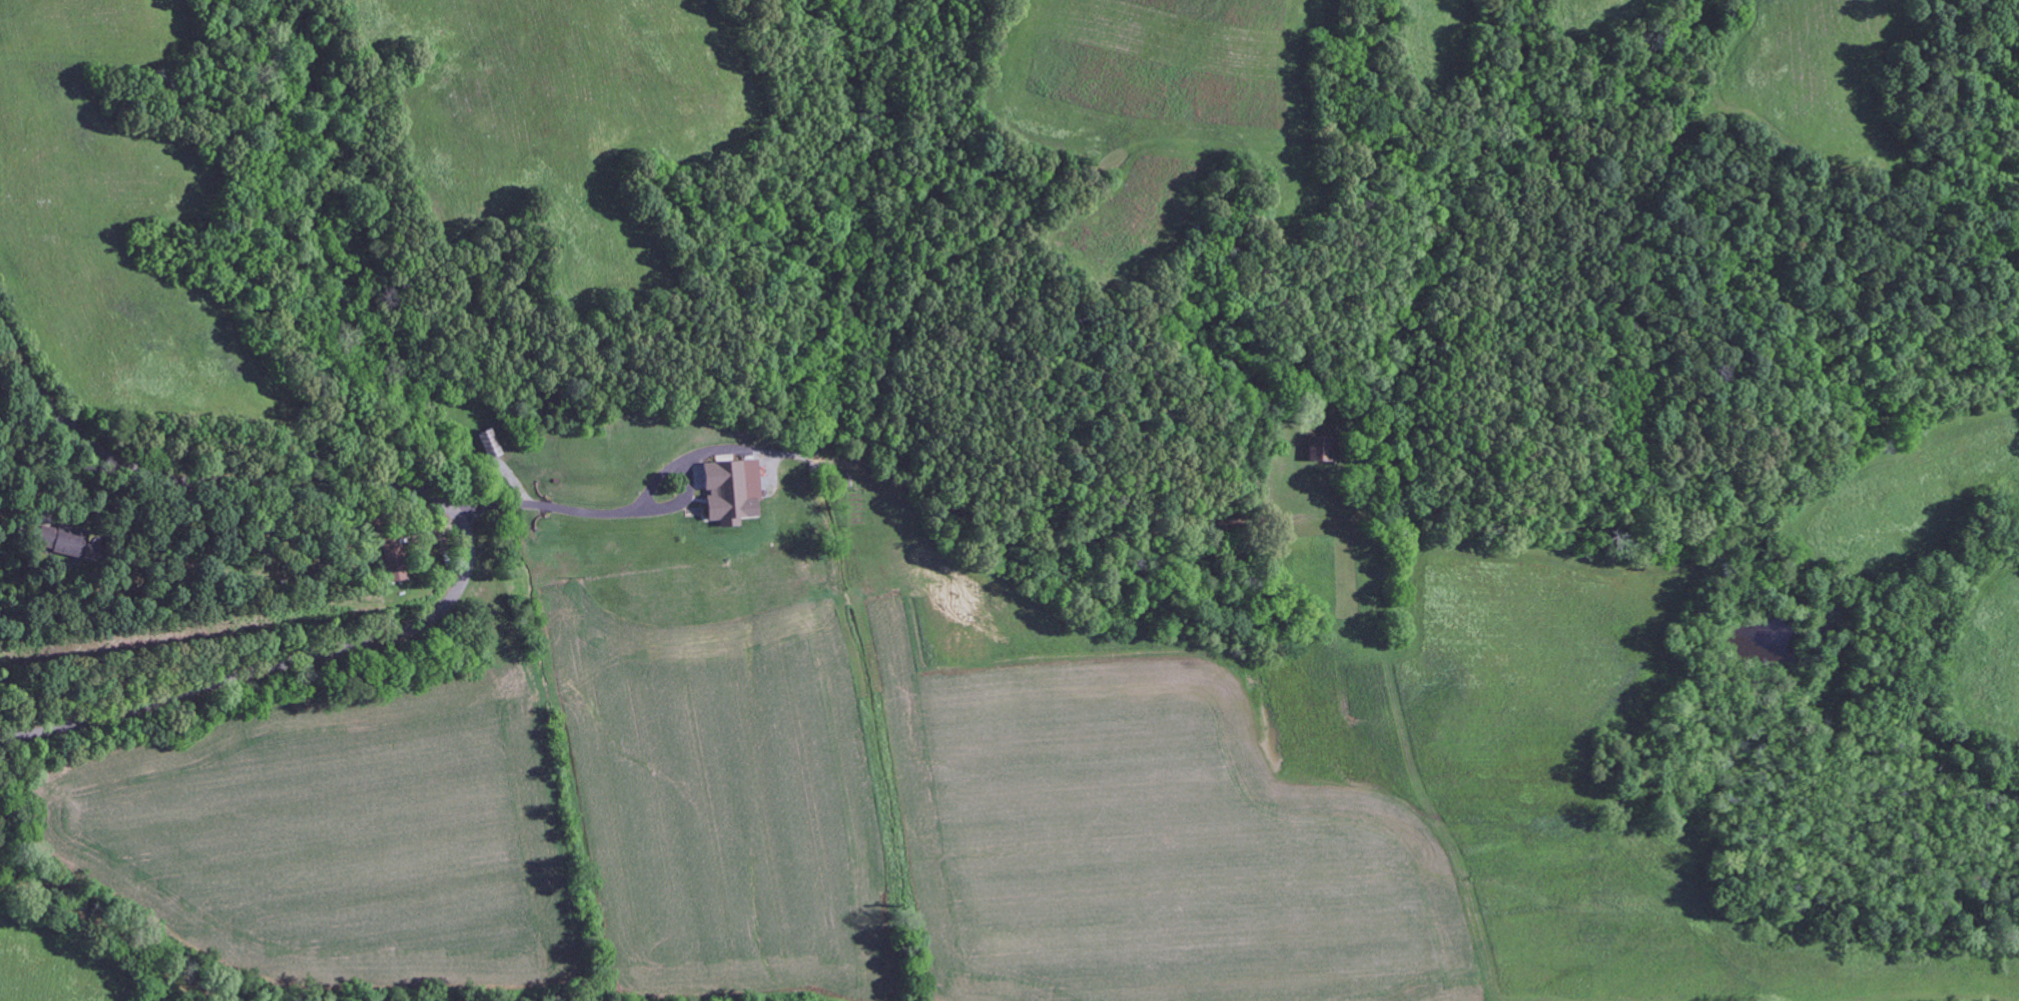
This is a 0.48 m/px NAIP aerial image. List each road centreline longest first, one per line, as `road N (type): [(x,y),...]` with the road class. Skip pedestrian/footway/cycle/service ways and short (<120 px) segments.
road 1 (residential): [(0,741),(97,721),(404,632),(452,597),(468,546),(445,504),(402,485),(174,480),(140,470),(108,455),(53,409),(0,329)]
road 2 (residential): [(461,524),(545,495),(631,509),(744,447),(812,442),(888,488),(1005,524),(1113,536),(1300,530)]
road 3 (residential): [(319,655),(423,894)]

